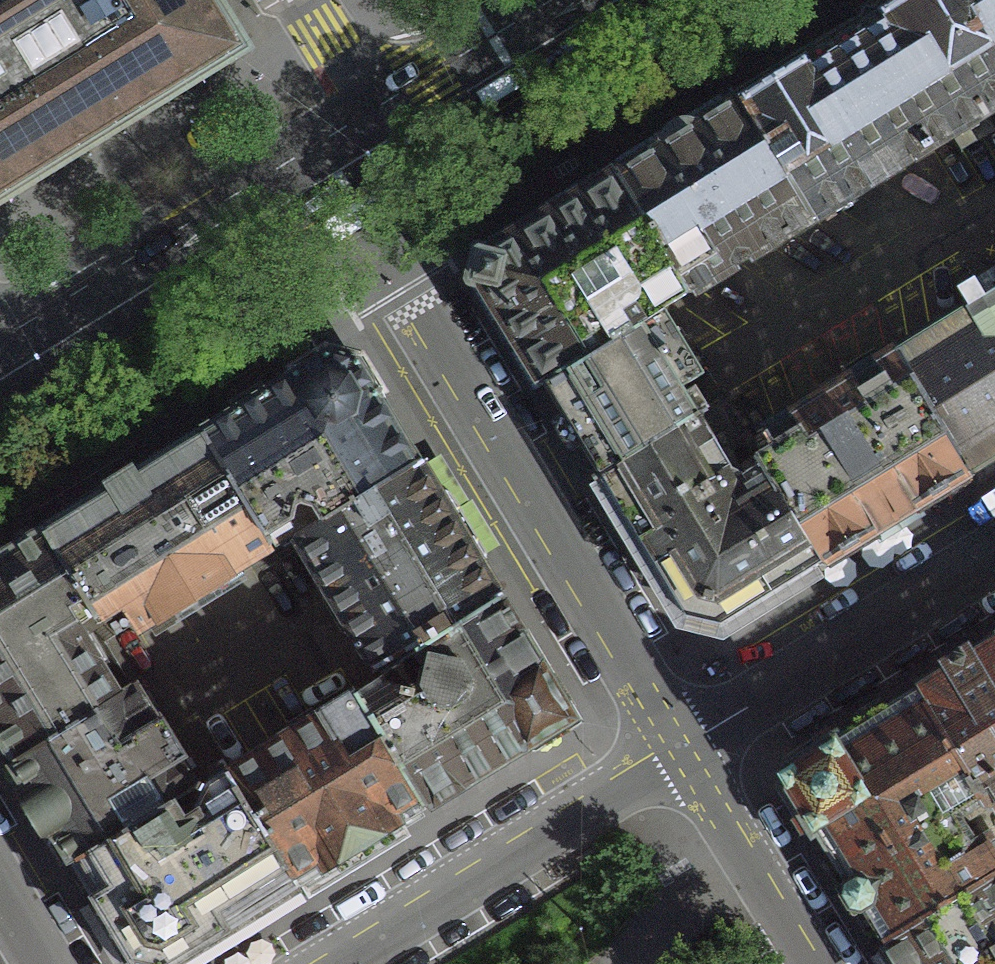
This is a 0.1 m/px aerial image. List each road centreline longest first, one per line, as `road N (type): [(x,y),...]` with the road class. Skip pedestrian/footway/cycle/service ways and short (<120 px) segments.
road 1 (residential): [(682,753),(423,330),(397,268),(374,134)]
road 2 (primary): [(374,134),(0,376)]
road 3 (residential): [(344,963),(682,753)]
road 4 (residential): [(682,753),(994,557)]
road 5 (primary): [(600,0),(374,134)]
road 6 (residential): [(682,753),(809,963)]
road 7 (residential): [(374,134),(312,0)]

